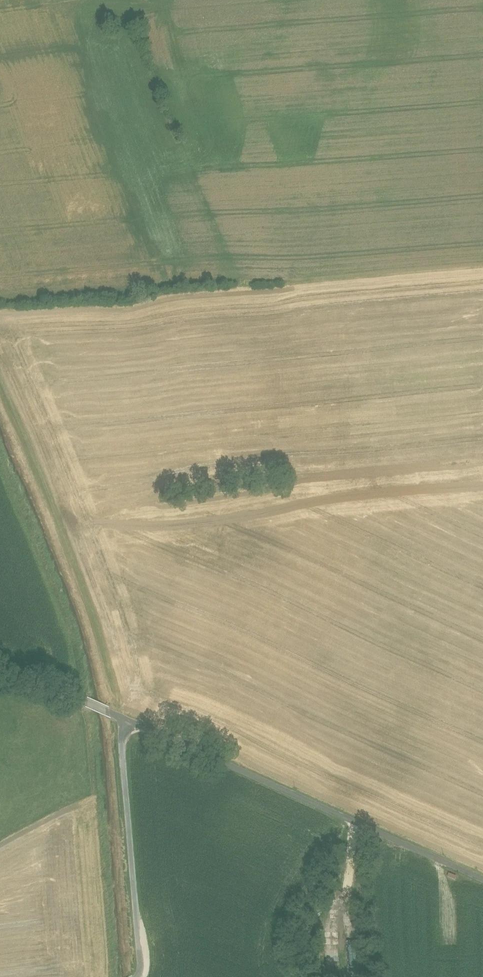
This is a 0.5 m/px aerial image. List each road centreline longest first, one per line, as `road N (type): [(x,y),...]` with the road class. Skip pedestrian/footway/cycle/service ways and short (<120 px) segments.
road 1 (residential): [(482,875),(0,665)]

